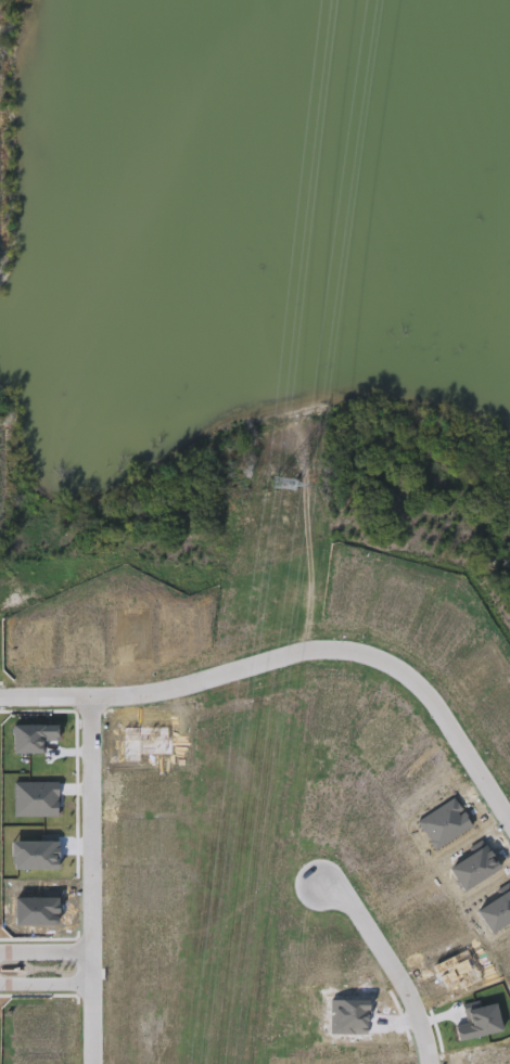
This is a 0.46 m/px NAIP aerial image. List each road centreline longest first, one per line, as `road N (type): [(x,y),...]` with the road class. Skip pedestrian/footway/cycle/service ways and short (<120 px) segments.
road 1 (residential): [(0,694),(120,695),(301,652),(368,653),(432,696),(509,820)]
road 2 (residential): [(94,1063),(92,695)]
road 3 (residential): [(320,886),(353,901),(396,969),(431,1063)]

